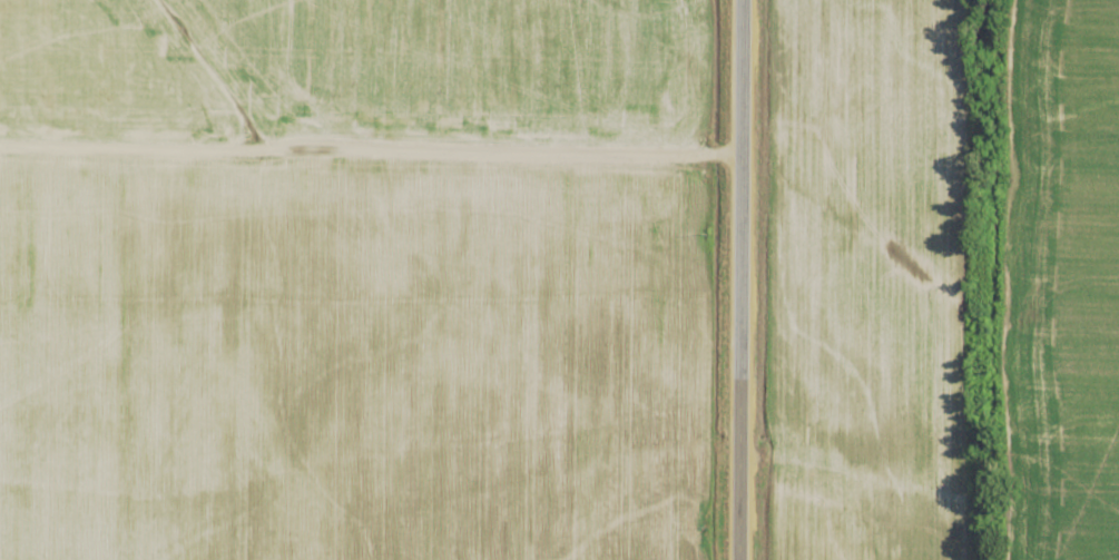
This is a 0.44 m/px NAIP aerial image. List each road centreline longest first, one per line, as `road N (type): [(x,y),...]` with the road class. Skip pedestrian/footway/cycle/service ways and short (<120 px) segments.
road 1 (residential): [(732,153),(286,154),(169,0)]
road 2 (tertiary): [(725,559),(733,0)]
road 3 (residential): [(286,154),(0,145)]
road 4 (residential): [(727,445),(802,455),(1004,509)]

